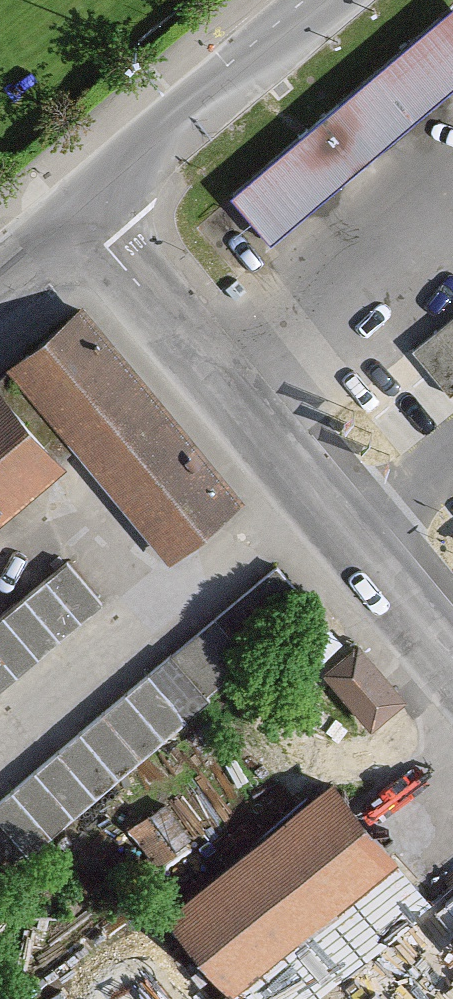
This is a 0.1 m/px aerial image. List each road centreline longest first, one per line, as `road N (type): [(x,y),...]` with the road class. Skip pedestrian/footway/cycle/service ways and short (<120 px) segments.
road 1 (residential): [(452,662),(79,210)]
road 2 (primary): [(329,0),(79,210)]

